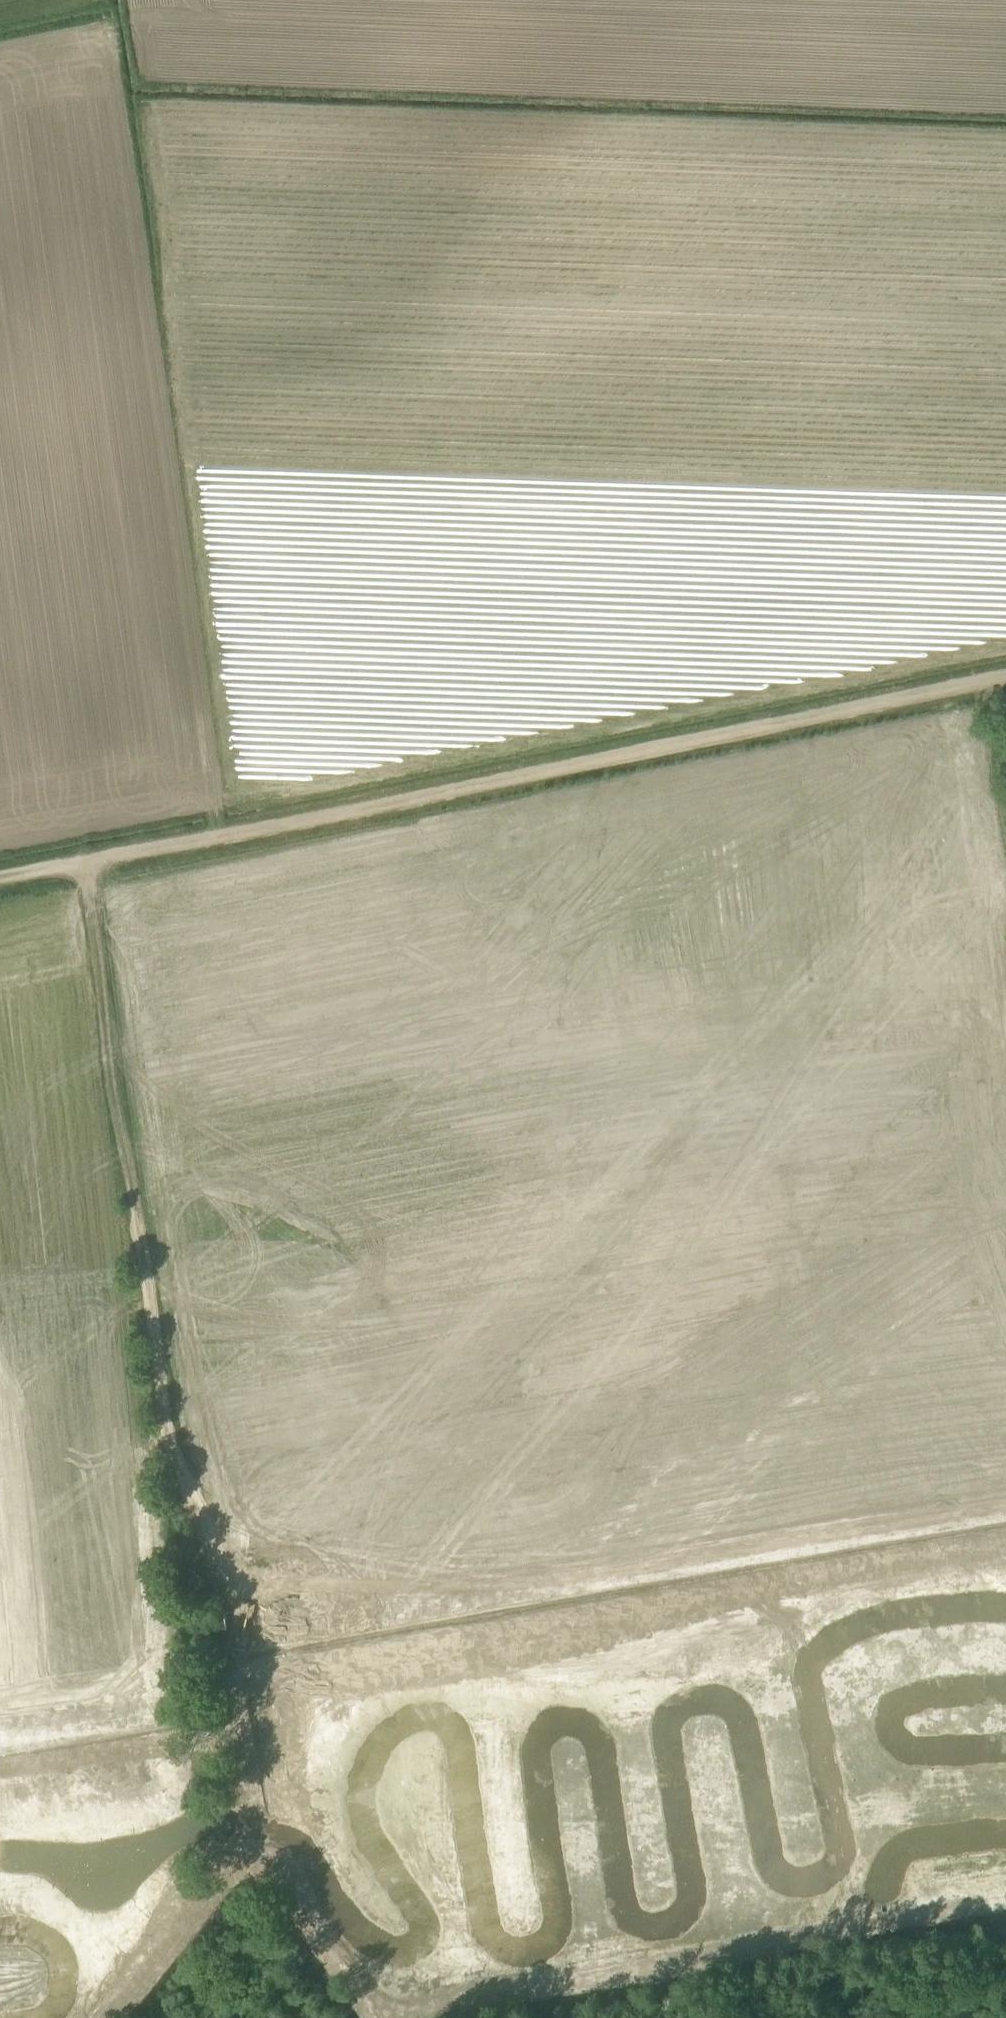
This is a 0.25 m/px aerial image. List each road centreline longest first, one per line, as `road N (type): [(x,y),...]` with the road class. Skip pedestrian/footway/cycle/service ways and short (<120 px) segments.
road 1 (track): [(0,884),(1005,681)]

